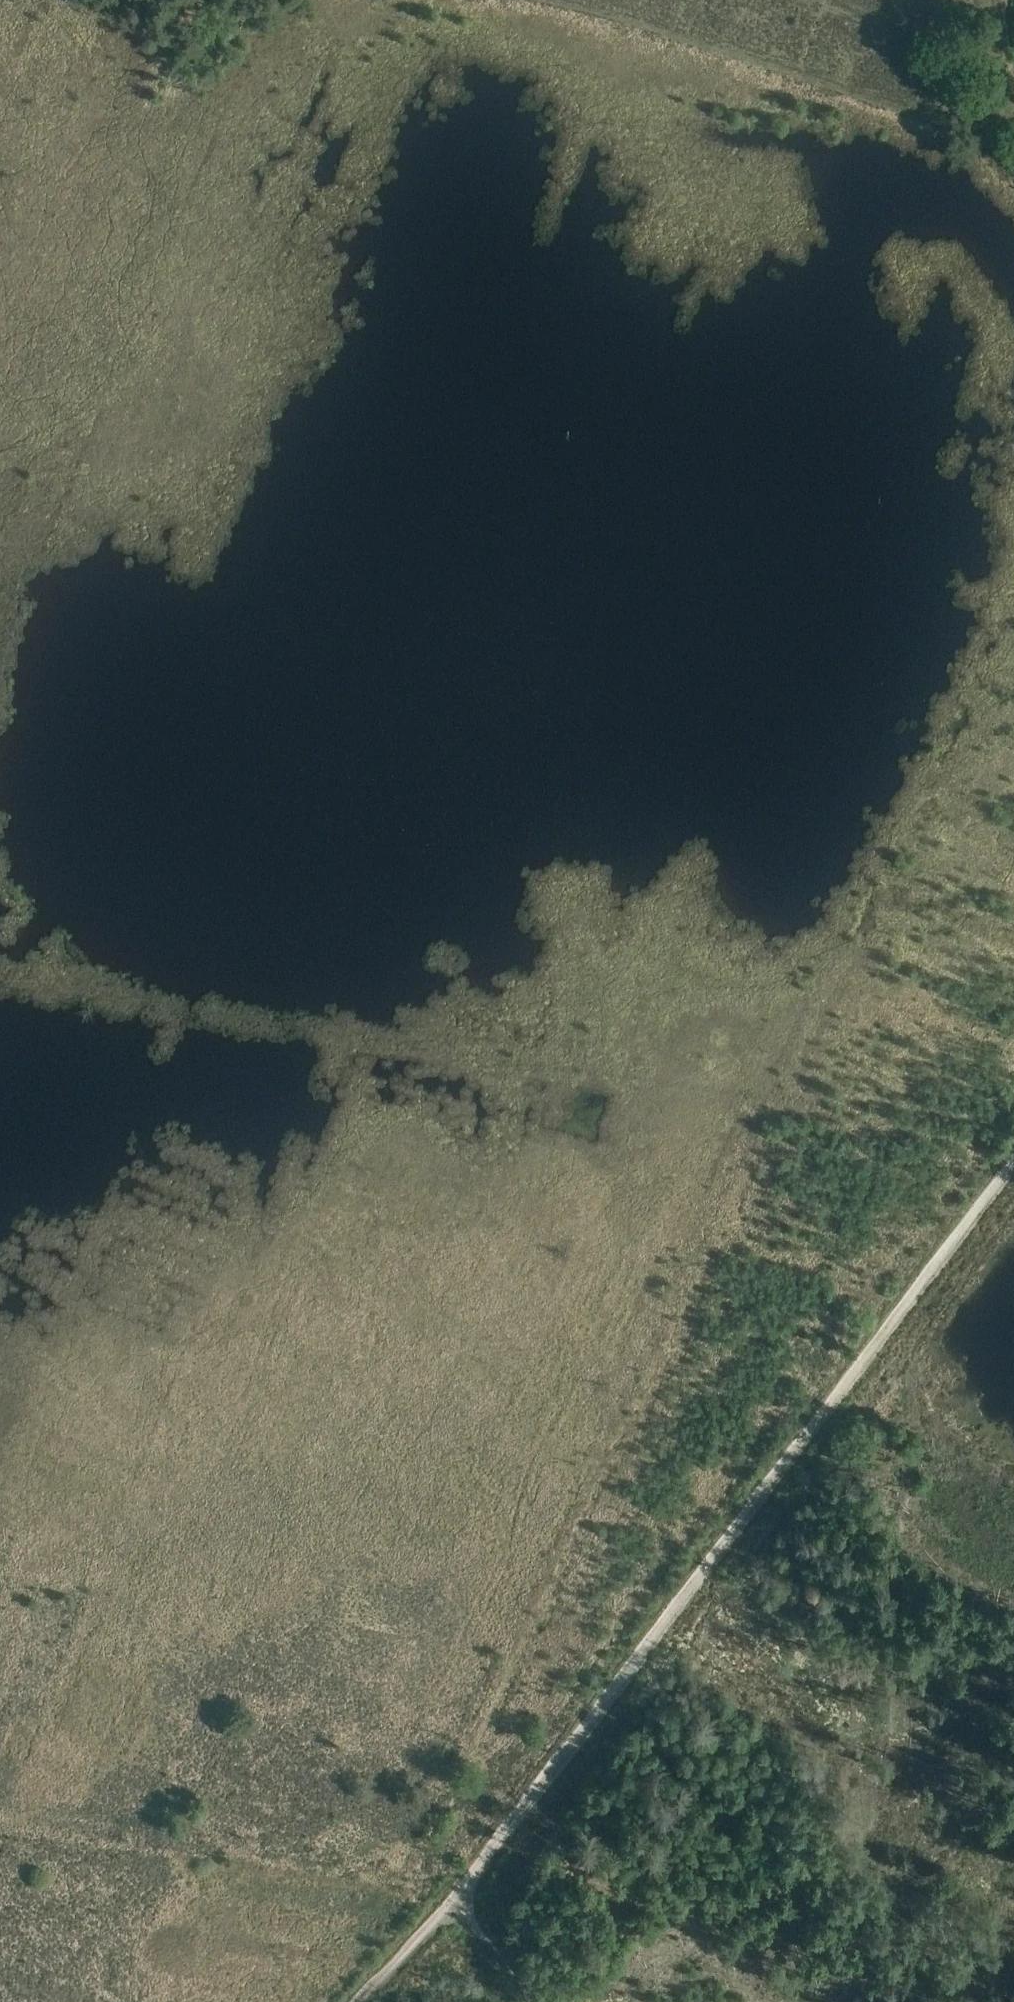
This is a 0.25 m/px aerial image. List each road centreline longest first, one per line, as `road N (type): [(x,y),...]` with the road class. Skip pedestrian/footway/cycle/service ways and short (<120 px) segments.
road 1 (track): [(1013,1159),(459,1893)]
road 2 (track): [(459,1893),(359,2001)]
road 3 (track): [(528,2001),(459,1893)]

